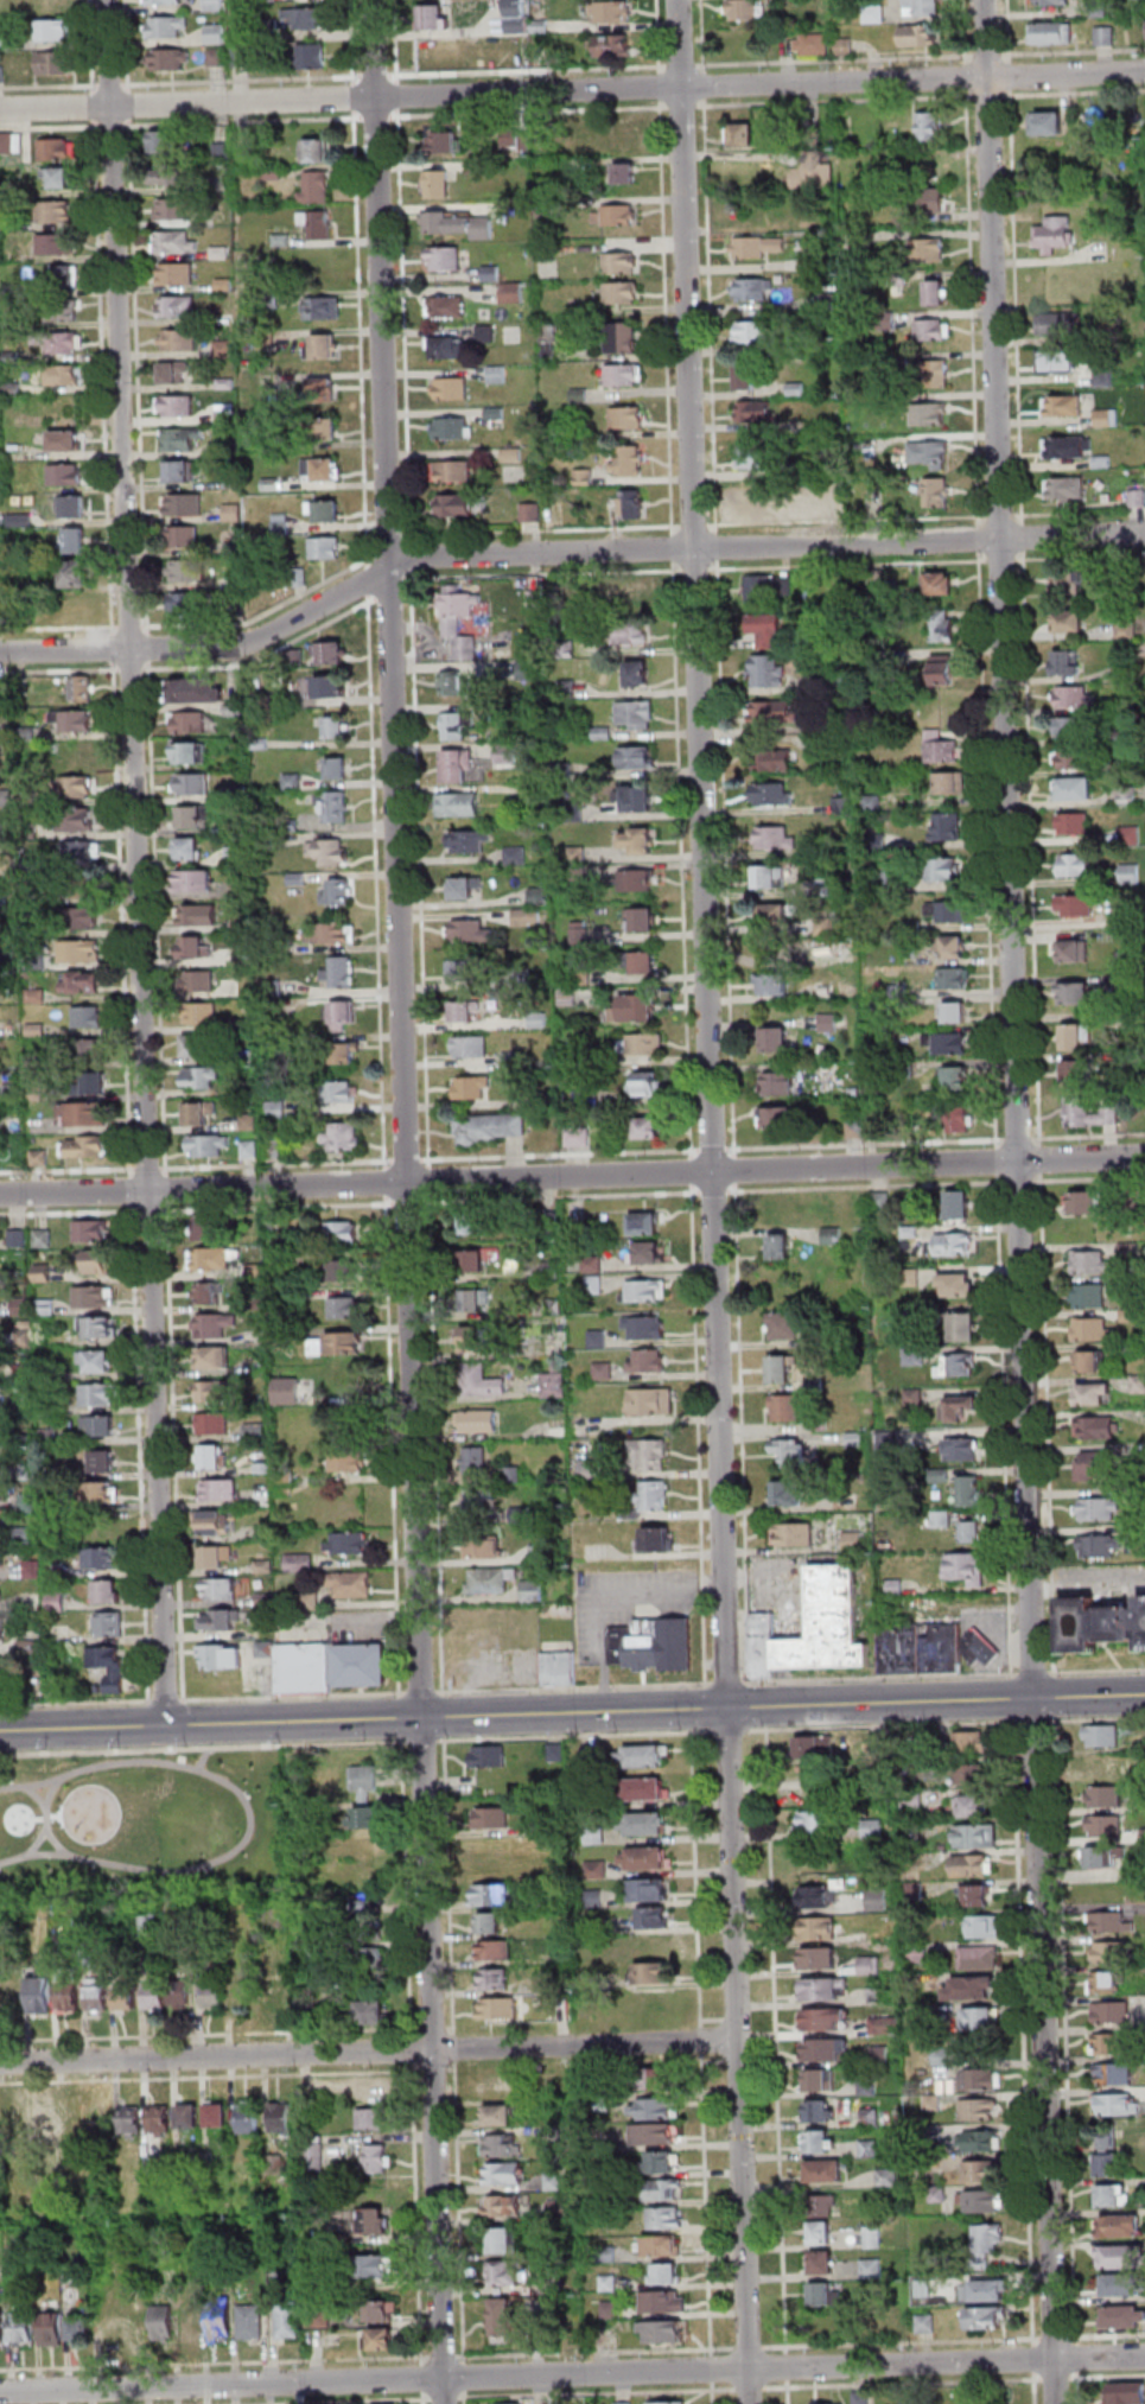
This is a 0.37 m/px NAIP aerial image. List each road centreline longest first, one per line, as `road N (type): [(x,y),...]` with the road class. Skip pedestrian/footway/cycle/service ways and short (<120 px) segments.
road 1 (residential): [(988,0),(1058,2403)]
road 2 (residential): [(751,2403),(683,0)]
road 3 (residential): [(444,2403),(376,0)]
road 4 (residential): [(167,1725),(110,0)]
road 5 (residential): [(1144,72),(0,110)]
road 6 (residential): [(1144,1158),(0,1194)]
road 7 (secondary): [(1144,1694),(0,1730)]
road 8 (residential): [(1144,2357),(0,2392)]
road 9 (residential): [(1144,534),(393,557)]
road 10 (residential): [(736,2040),(0,2064)]
road 11 (residential): [(393,572),(244,644),(0,653)]

